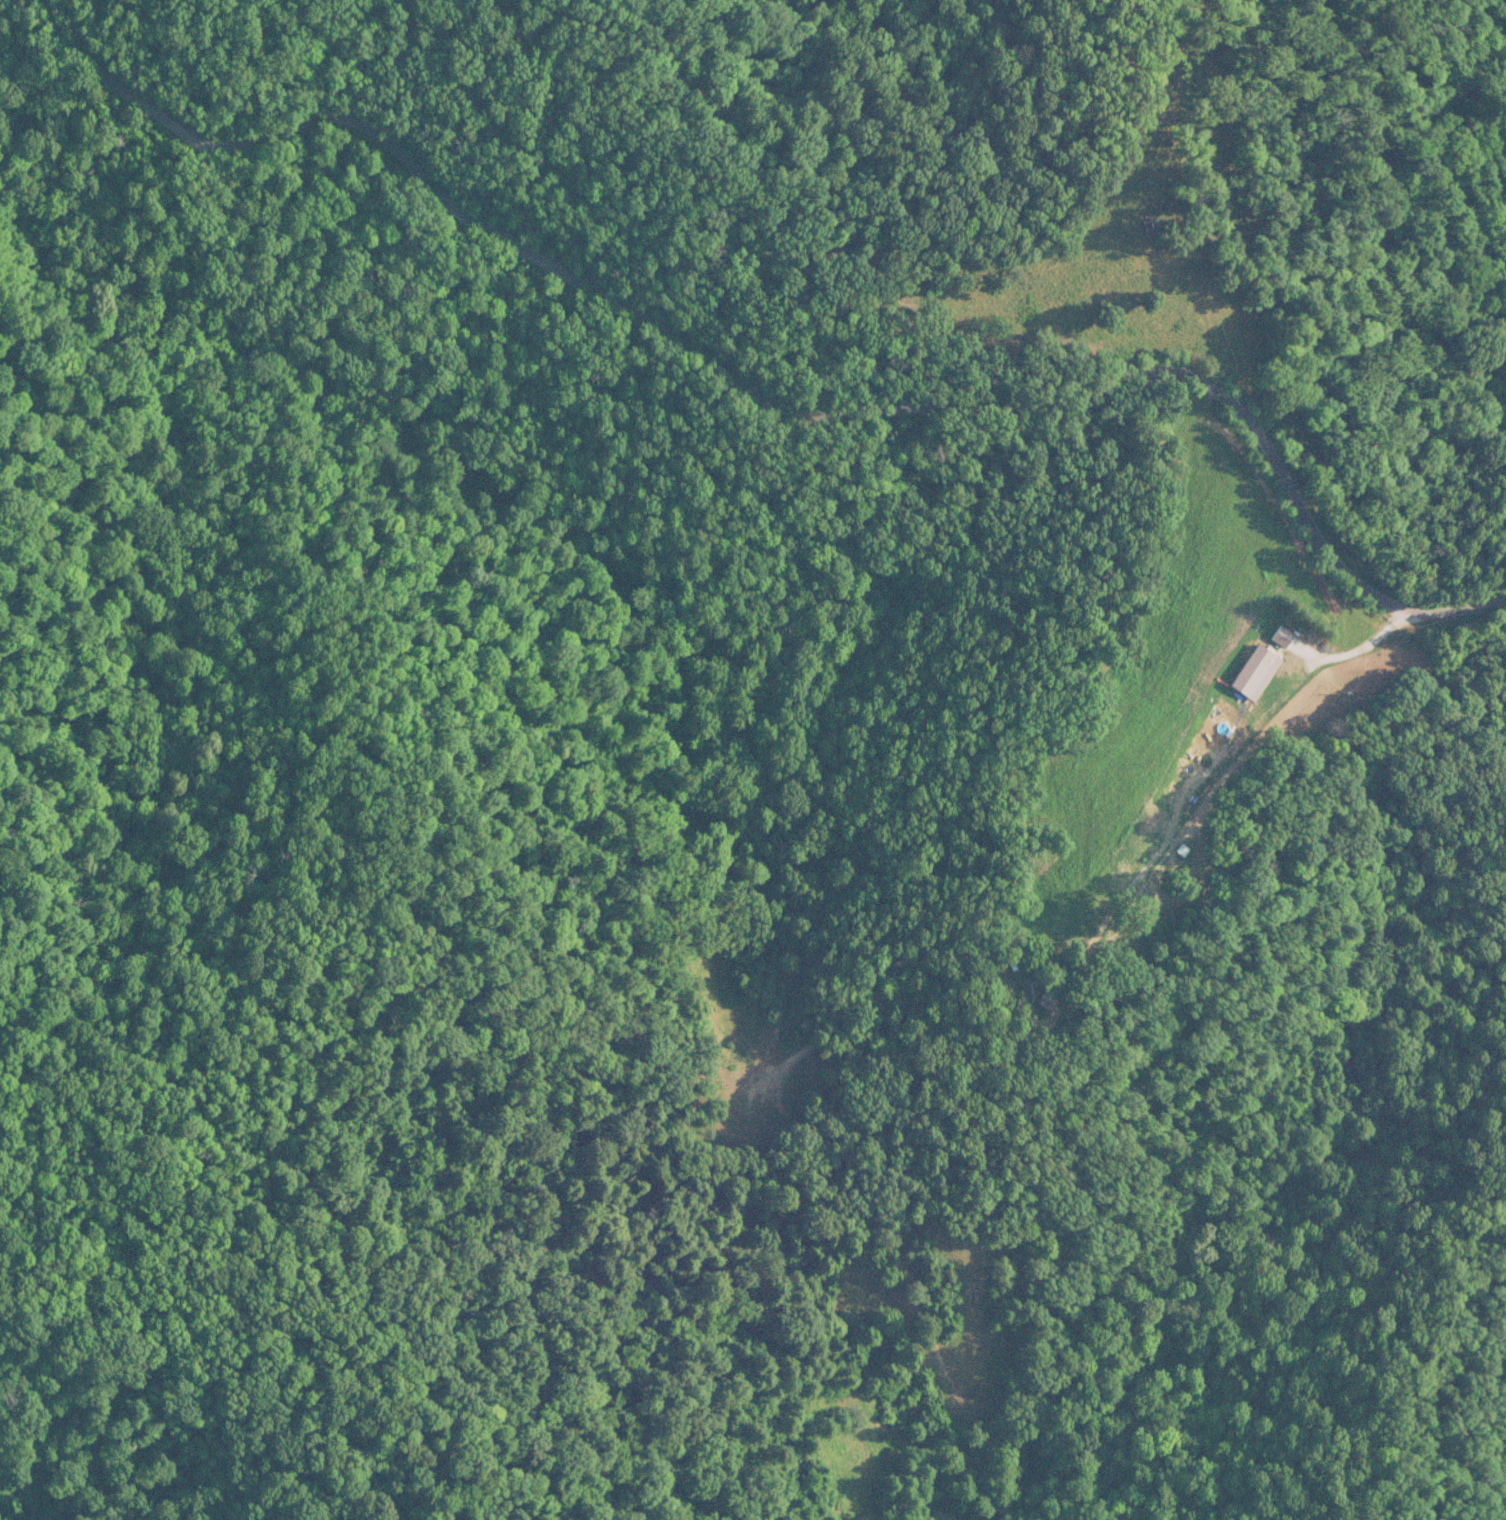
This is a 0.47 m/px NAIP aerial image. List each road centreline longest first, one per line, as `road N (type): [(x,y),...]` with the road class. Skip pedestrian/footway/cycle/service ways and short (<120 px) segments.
road 1 (residential): [(1505,600),(1439,597),(1374,548),(1319,444),(1249,373),(1064,395),(813,390),(449,177),(395,128),(308,128),(226,150),(166,145),(74,25),(76,0)]

